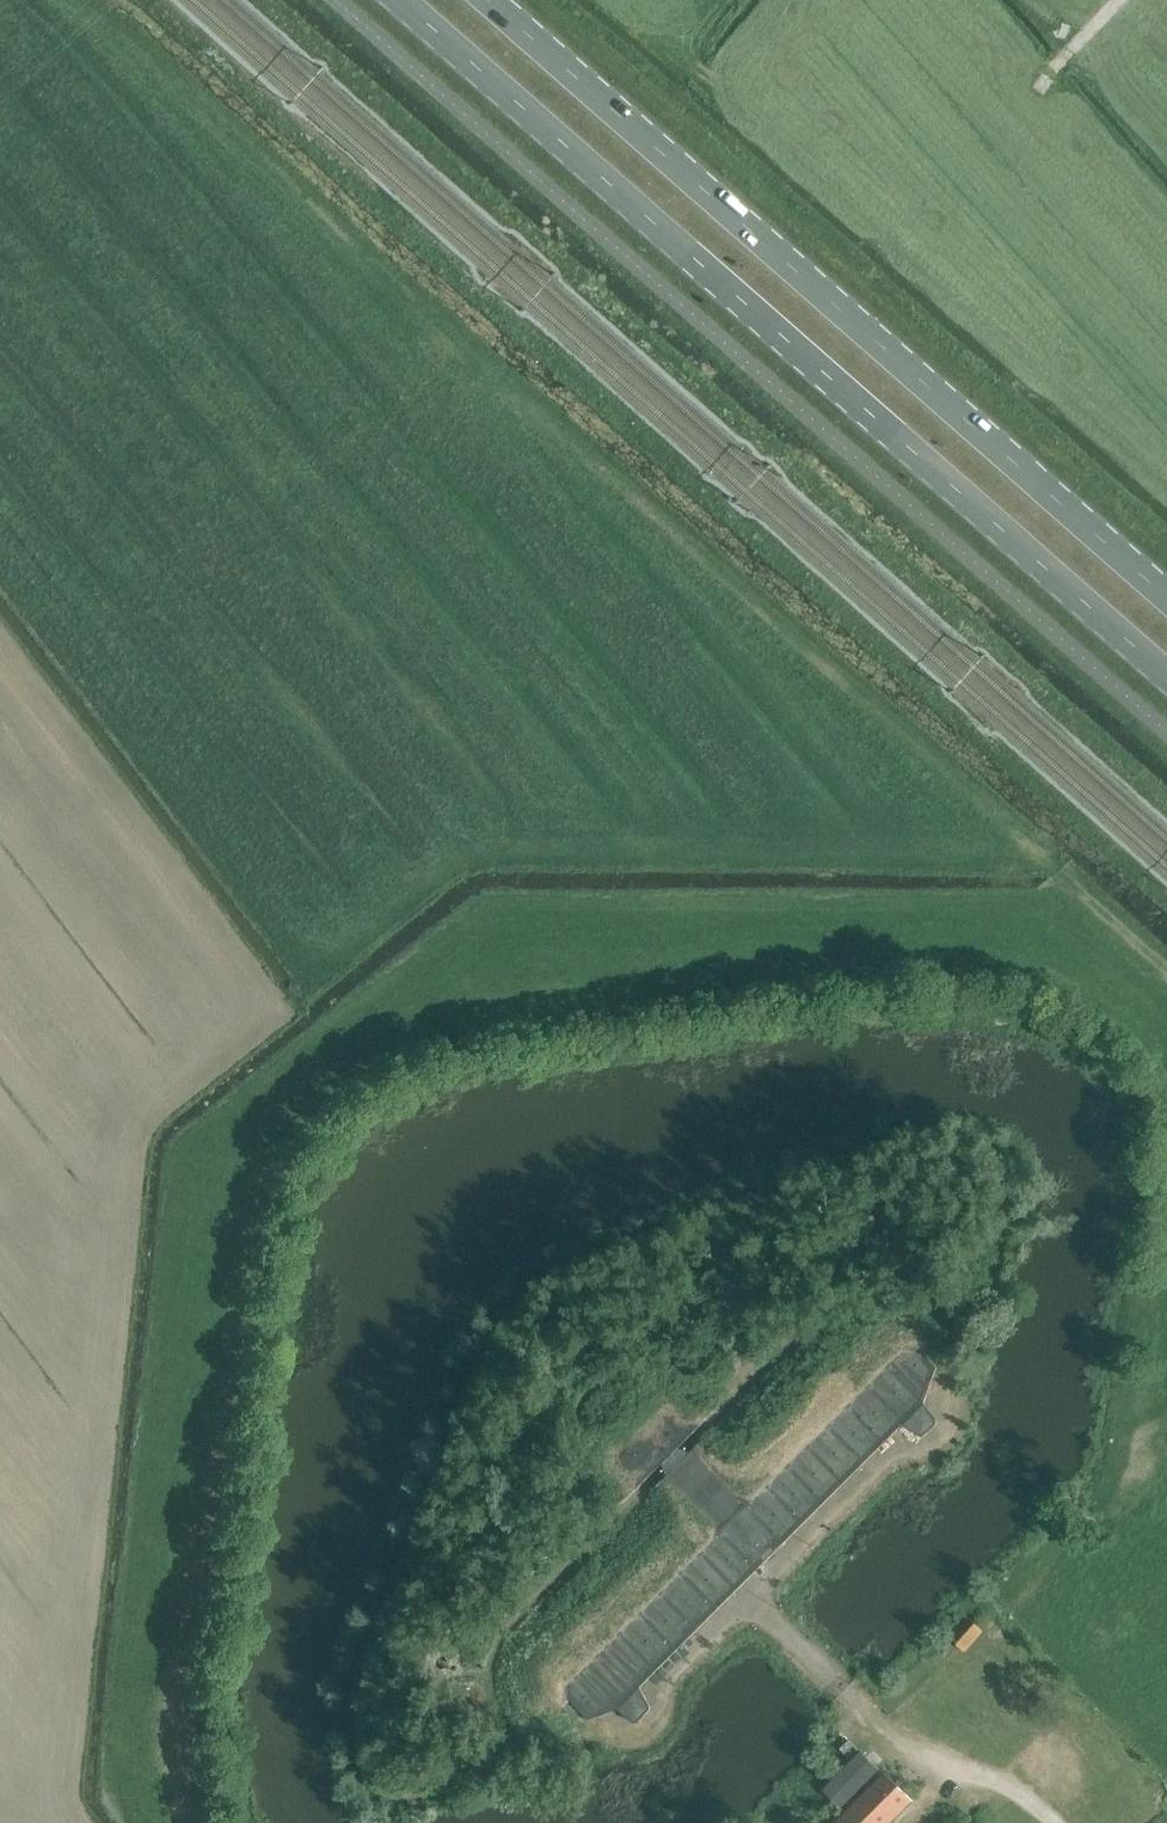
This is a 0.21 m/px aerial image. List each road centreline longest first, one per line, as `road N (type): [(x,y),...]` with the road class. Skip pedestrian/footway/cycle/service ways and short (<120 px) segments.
road 1 (primary): [(399,0),(1166,671)]
road 2 (primary): [(1166,594),(490,0)]
road 3 (track): [(1123,245),(1018,96),(1116,0)]
road 4 (track): [(1039,856),(1166,971)]

